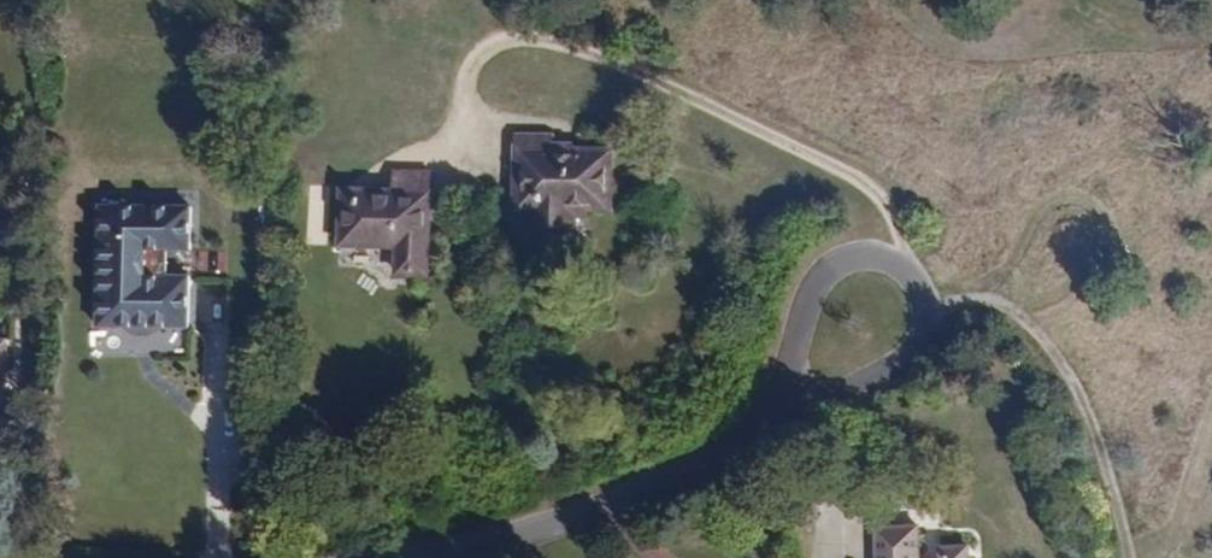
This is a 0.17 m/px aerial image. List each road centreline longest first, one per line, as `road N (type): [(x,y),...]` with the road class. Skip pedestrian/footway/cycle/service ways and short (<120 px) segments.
road 1 (track): [(1127,557),(1097,429),(1030,322),(984,296),(927,309)]
road 2 (residential): [(785,423),(651,487),(444,557)]
road 3 (residential): [(785,423),(803,312),(831,267),(869,256),(898,262),(919,278),(927,309),(922,332),(899,366)]
road 4 (residential): [(899,366),(785,423)]

